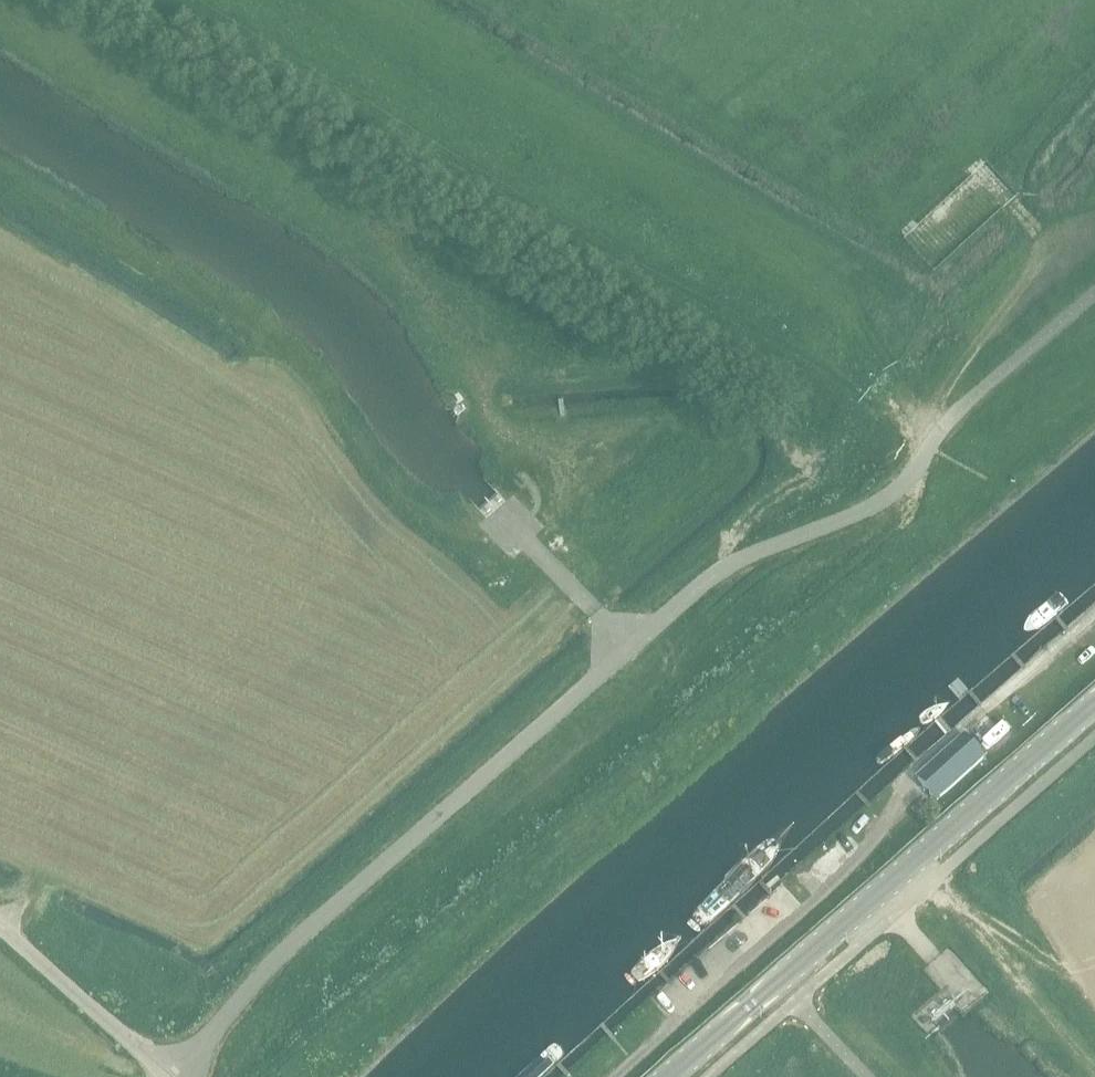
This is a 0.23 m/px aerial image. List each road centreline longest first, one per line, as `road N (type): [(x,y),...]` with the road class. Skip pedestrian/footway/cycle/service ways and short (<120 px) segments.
road 1 (unclassified): [(671,1076),(1094,703)]
road 2 (unclassified): [(161,1076),(0,928)]

